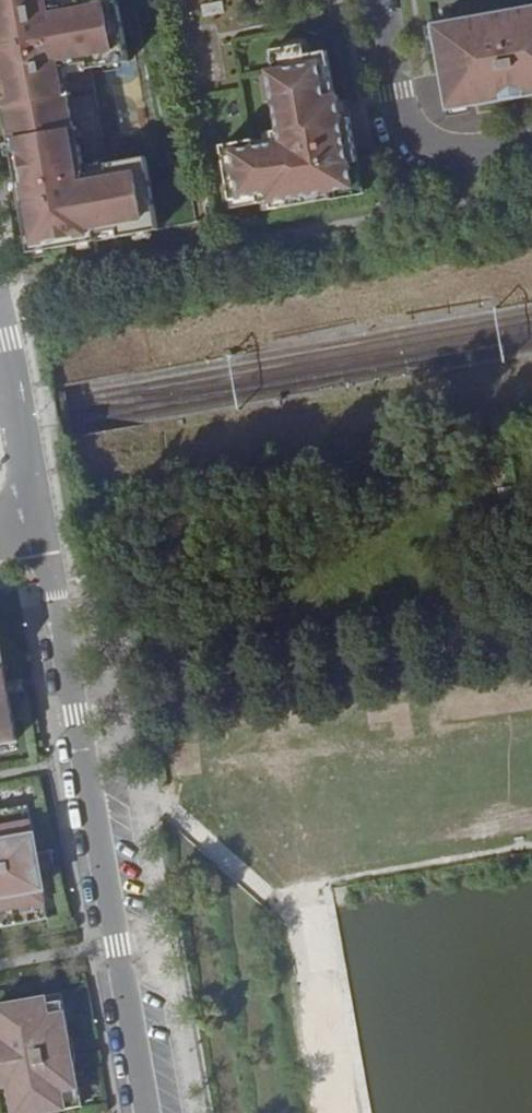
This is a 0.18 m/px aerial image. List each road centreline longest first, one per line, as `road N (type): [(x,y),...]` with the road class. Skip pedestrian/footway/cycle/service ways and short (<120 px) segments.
road 1 (residential): [(148,1112),(0,332)]
road 2 (residential): [(380,0),(396,92),(423,146),(463,152),(531,140)]

